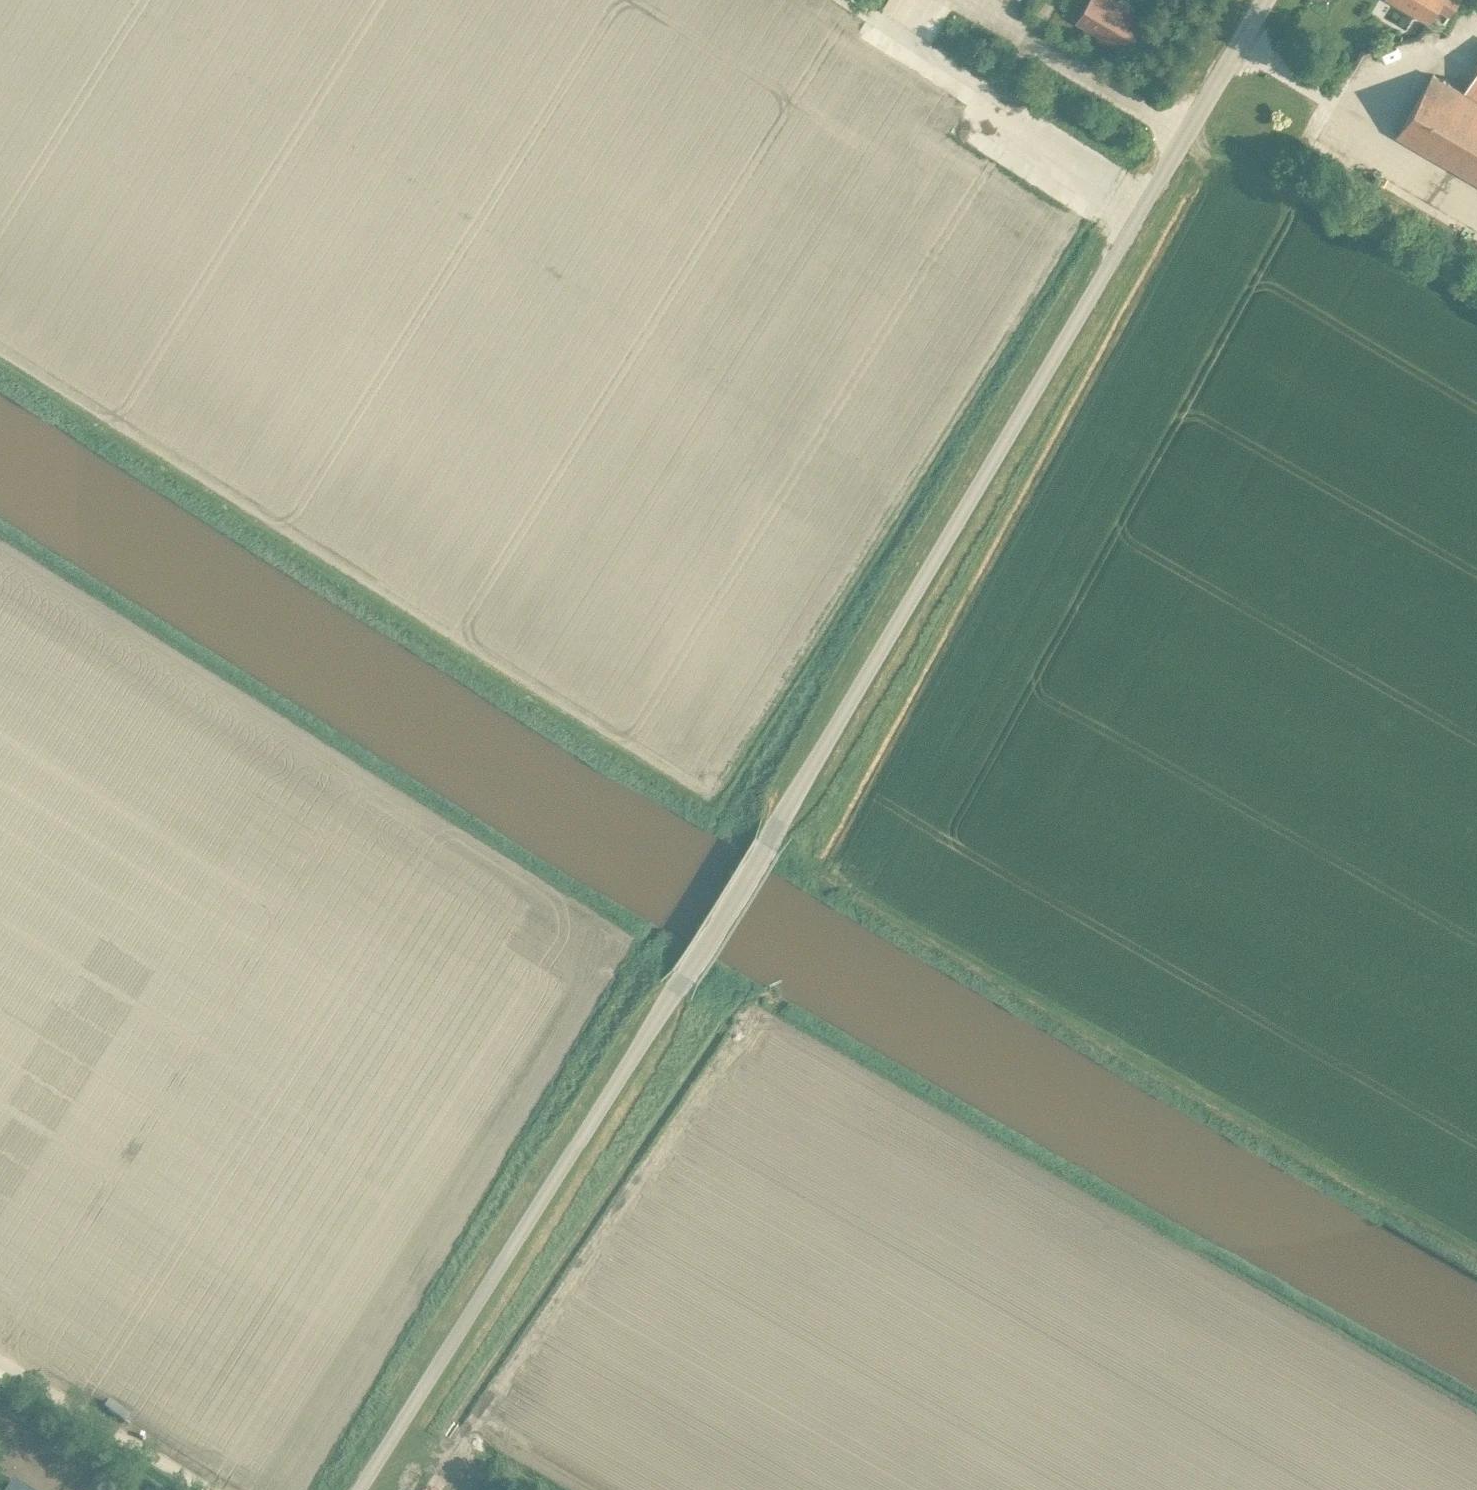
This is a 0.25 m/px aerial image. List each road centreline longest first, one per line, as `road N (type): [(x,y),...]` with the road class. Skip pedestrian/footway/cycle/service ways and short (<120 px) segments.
road 1 (unclassified): [(357,1489),(766,838),(1265,0)]

